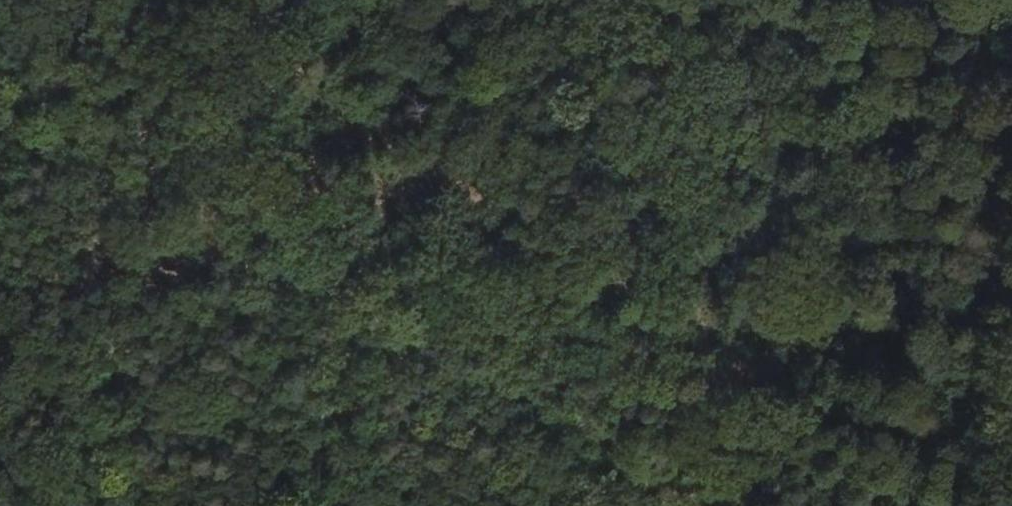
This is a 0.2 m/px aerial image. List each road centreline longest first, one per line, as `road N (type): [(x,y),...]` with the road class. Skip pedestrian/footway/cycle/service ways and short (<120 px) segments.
road 1 (track): [(271,92),(260,150),(266,199),(291,252),(359,320),(522,390),(602,436),(675,505)]
road 2 (track): [(967,505),(1011,213)]
road 3 (track): [(379,0),(271,92)]

